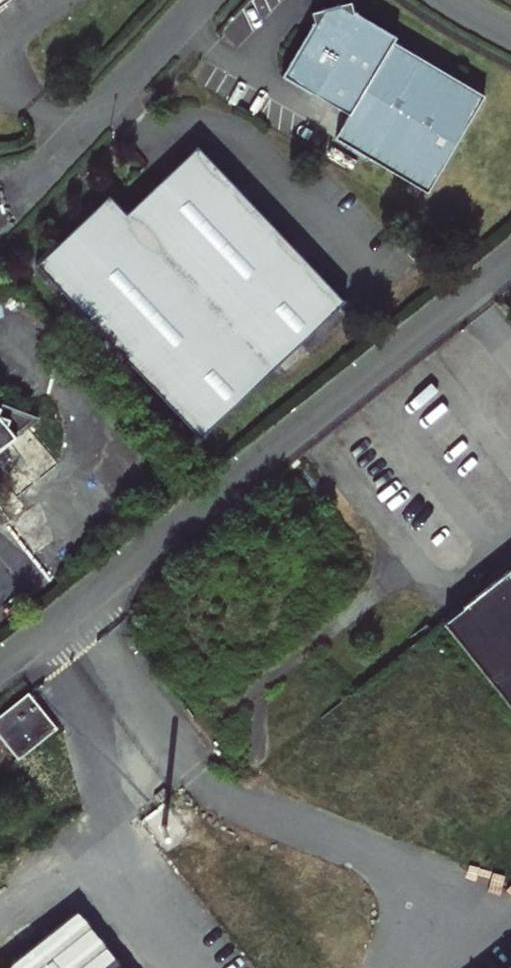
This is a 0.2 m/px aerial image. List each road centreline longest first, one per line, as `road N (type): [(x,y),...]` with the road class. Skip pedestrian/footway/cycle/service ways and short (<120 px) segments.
road 1 (residential): [(510,257),(0,668)]
road 2 (residential): [(201,0),(0,201)]

